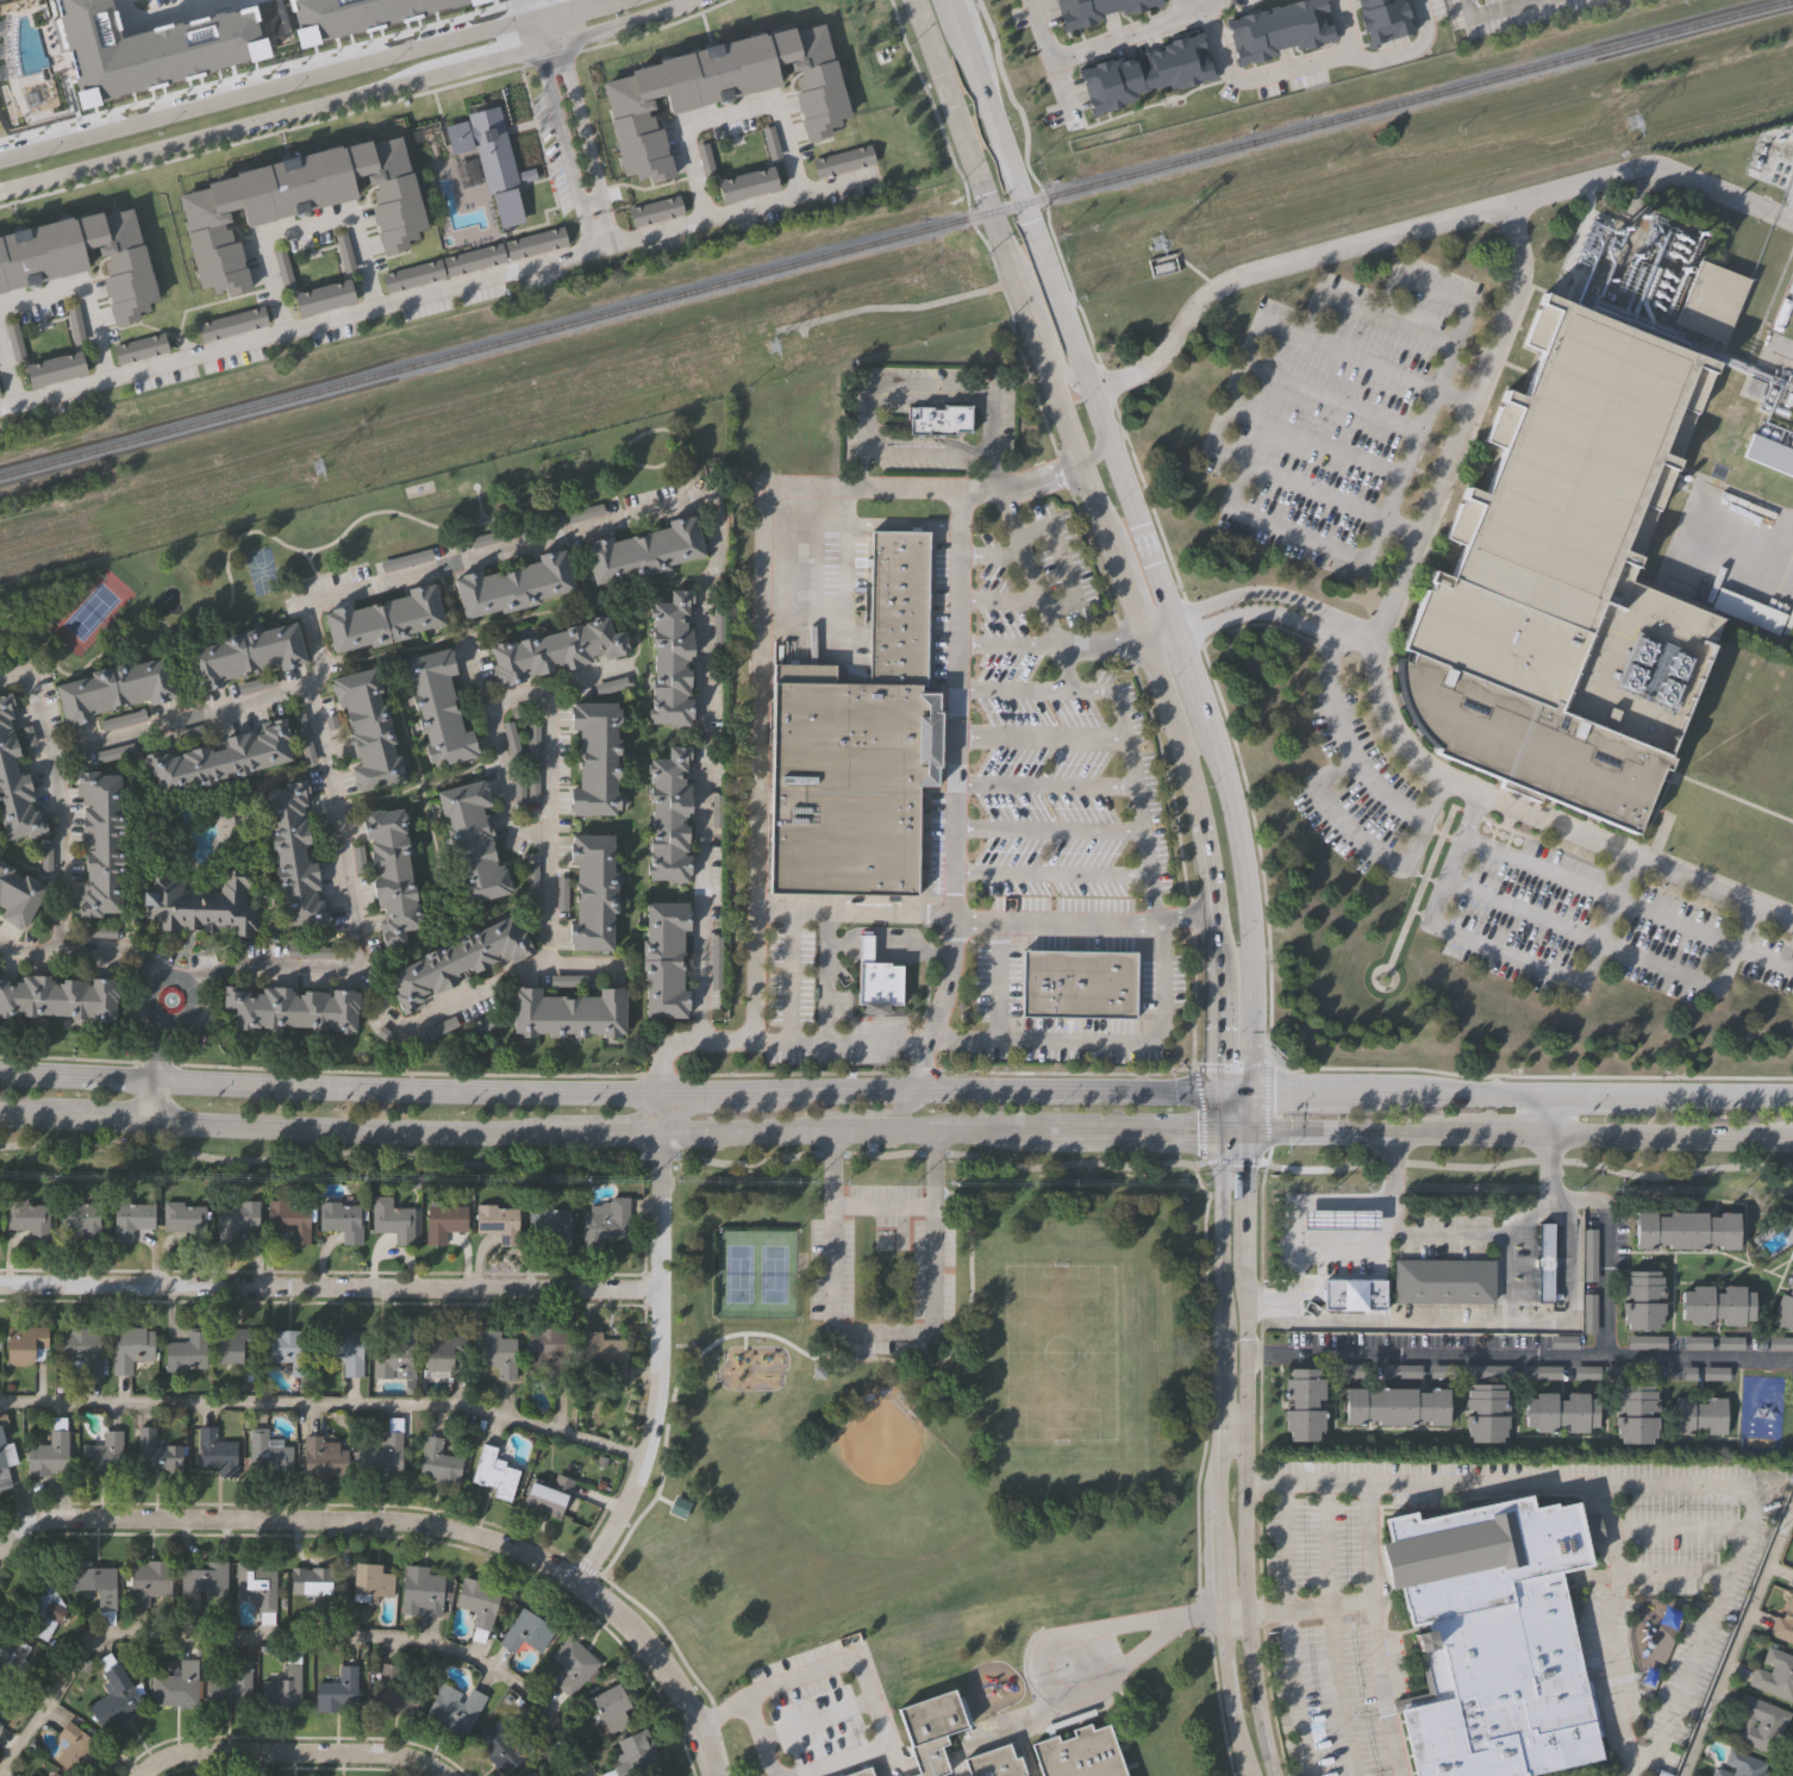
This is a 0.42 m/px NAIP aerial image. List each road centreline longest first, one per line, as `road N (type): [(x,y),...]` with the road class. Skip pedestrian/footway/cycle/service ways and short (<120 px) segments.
road 1 (residential): [(712,1775),(686,1701),(607,1603),(523,1552),(454,1528),(388,1519),(89,1515),(33,1527),(0,1570)]
road 2 (residential): [(662,1292),(0,1285)]
road 3 (secondary): [(1177,617),(961,35)]
road 4 (secondary): [(916,0),(1108,542)]
road 5 (tertiary): [(531,23),(0,162)]
road 6 (secondary): [(658,1092),(154,1082)]
road 7 (residential): [(579,1581),(631,1489),(654,1408),(660,1128)]
road 8 (tertiary): [(0,193),(450,71)]
road 9 (secondary): [(1218,1089),(767,1090)]
road 10 (secondary): [(151,1124),(535,1131)]
road 11 (secondary): [(1254,1089),(1247,877),(1218,742)]
road 12 (secondary): [(660,1128),(1010,1128)]
road 13 (residential): [(464,1775),(414,1753),(273,1747),(200,1747),(138,1775)]
road 14 (secondary): [(1554,1134),(1792,1138)]
road 15 (tertiary): [(1220,1182),(1217,1414)]
road 16 (secondary): [(1251,1130),(1468,1133)]
road 17 (secondary): [(1010,1128),(1217,1130)]
road 18 (tertiary): [(1217,1414),(1216,1613)]
road 19 (tertiary): [(1241,1609),(1243,1415)]
road 20 (secondary): [(1002,245),(1020,262),(1067,379),(1093,388)]
road 21 (secondary): [(1143,637),(1199,805)]
road 22 (tertiary): [(1270,1775),(1241,1609)]
road 23 (tertiary): [(1216,1613),(1244,1775)]
road 24 (secondary): [(154,1082),(0,1074)]
road 25 (secondary): [(1554,1092),(1400,1090)]
road 26 (secondary): [(1792,1093),(1639,1092)]
road 27 (tertiary): [(560,43),(697,0)]
road 28 (secondary): [(535,1131),(568,1119),(632,1117),(658,1092)]
road 29 (secondary): [(535,1131),(660,1128)]

